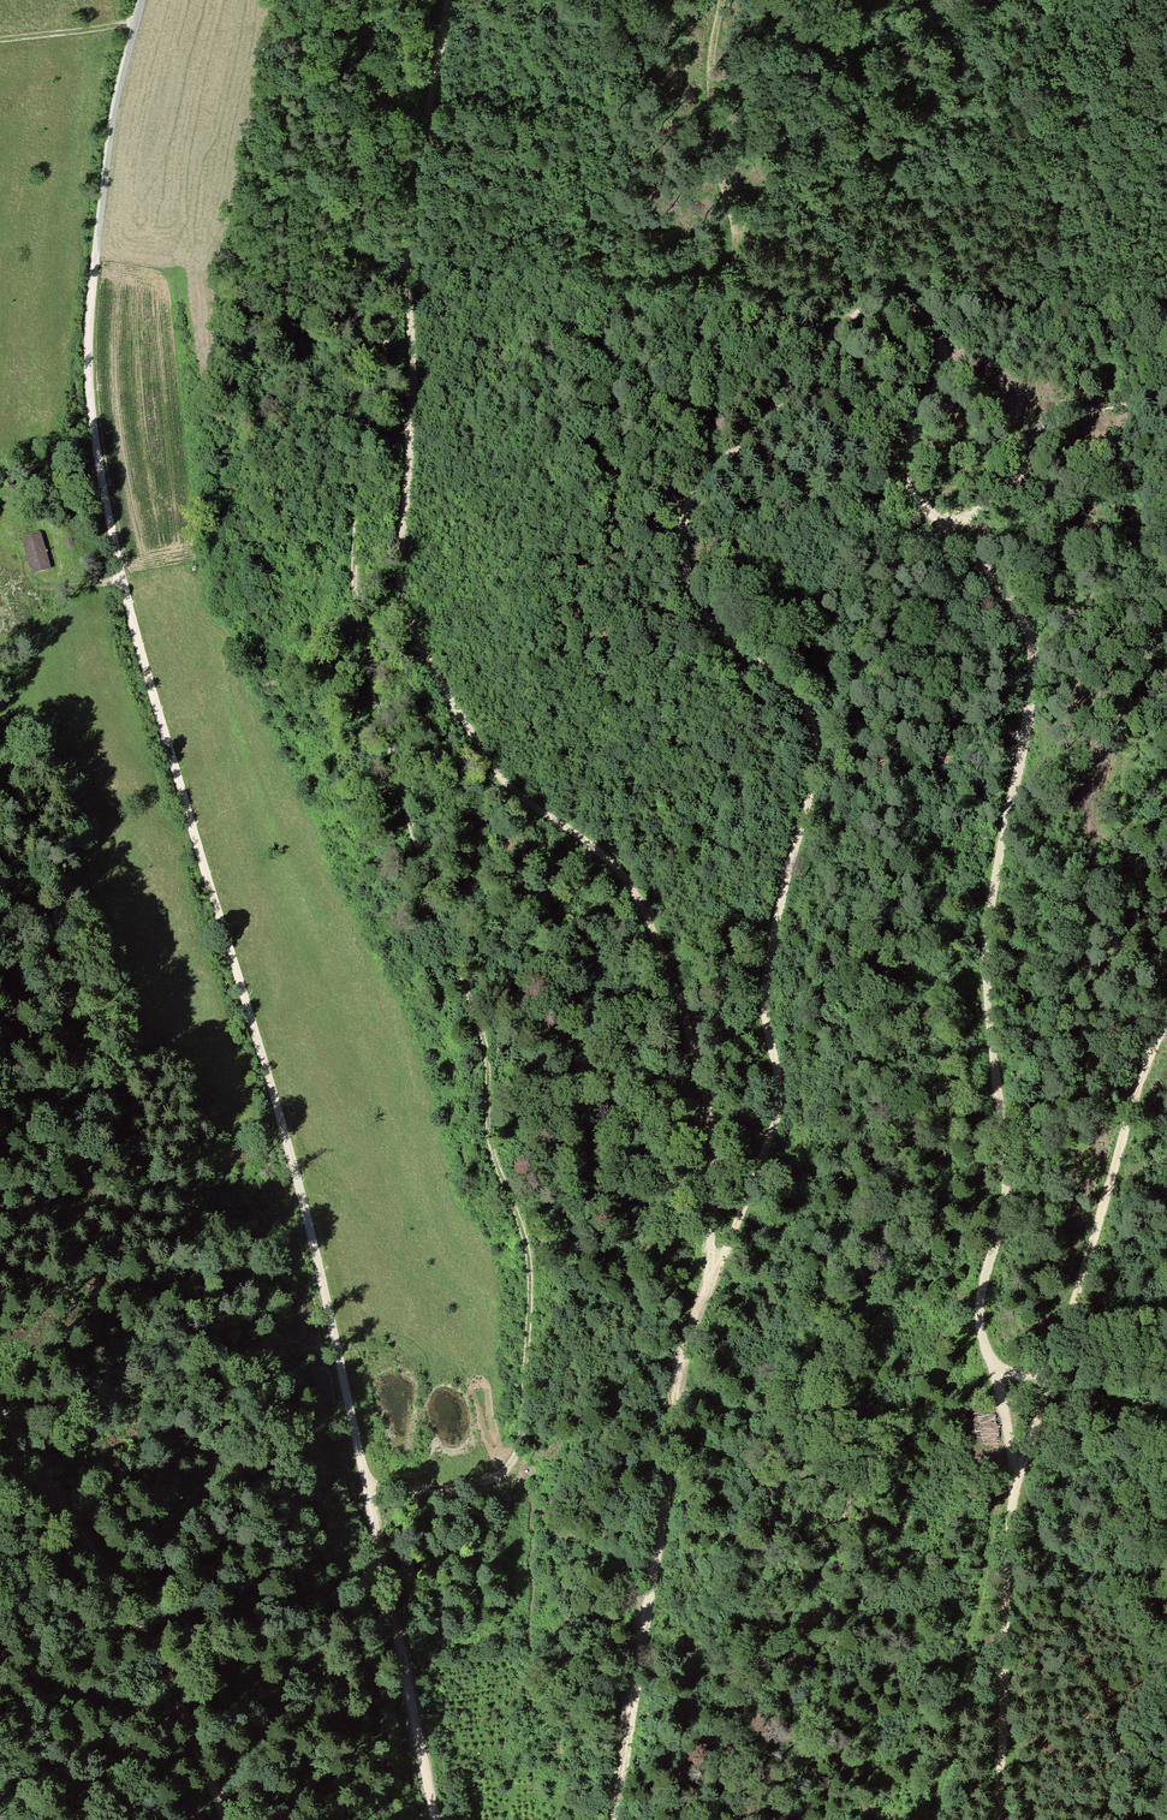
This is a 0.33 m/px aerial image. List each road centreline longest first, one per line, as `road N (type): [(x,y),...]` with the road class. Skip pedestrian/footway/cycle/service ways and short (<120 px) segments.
road 1 (track): [(600,1819),(684,1336),(765,1130),(761,966),(780,866),(811,765),(804,709),(788,684),(700,615),(685,565),(685,513),(708,470),(867,302),(899,293),(918,298),(947,346),(912,478),(955,536)]
road 2 (track): [(449,0),(405,270),(413,365),(404,601),(429,658),(513,786),(568,823),(648,911),(705,1073),(715,1168),(713,1265)]
road 3 (track): [(405,270),(362,458),(350,579),(422,861),(492,1030),(500,1158),(516,1194),(534,1275),(514,1451),(474,1481),(375,1493)]
road 4 (track): [(997,1819),(1012,1475),(998,1382),(994,1076),(984,956),(1035,671),(1025,611),(955,536)]
road 5 (track): [(122,576),(306,1214),(375,1493),(437,1819)]
road 6 (track): [(1166,1021),(1012,1475)]
road 7 (track): [(231,1819),(172,1674),(0,1407)]
road 8 (track): [(918,298),(1064,199),(1166,177)]
road 9 (track): [(955,536),(1076,401),(1120,381),(1166,379)]
road 10 (track): [(1110,1178),(1166,1333)]
road 11 (track): [(136,24),(0,41)]
road 12 (track): [(122,576),(39,583),(16,545)]

